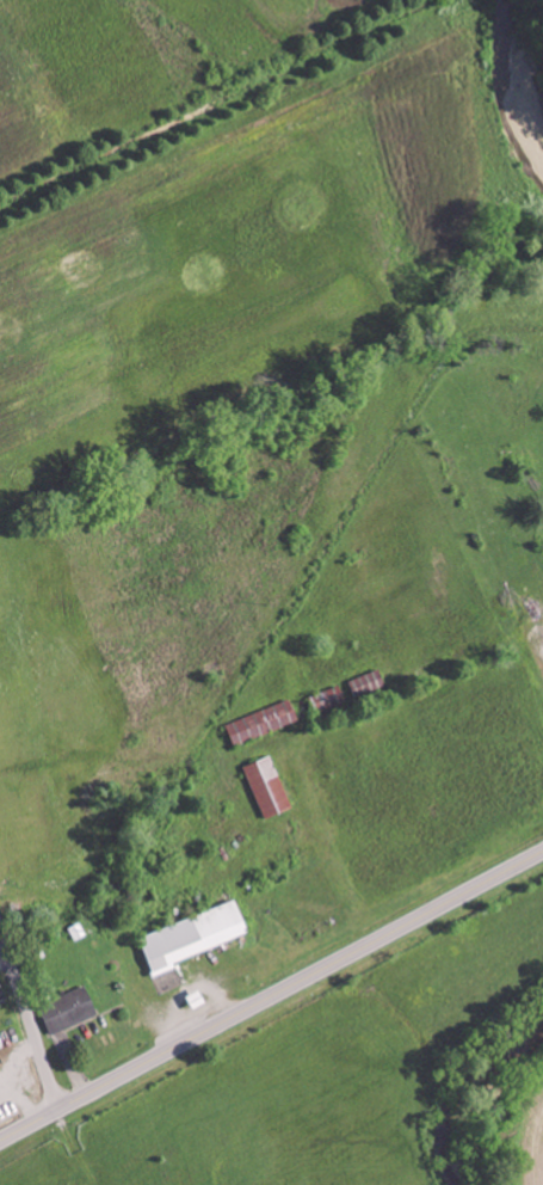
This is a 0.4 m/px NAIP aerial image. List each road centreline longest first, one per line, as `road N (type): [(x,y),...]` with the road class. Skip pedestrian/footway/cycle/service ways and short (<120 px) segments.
road 1 (primary): [(0,1143),(542,852)]
road 2 (residential): [(58,1110),(0,938)]

